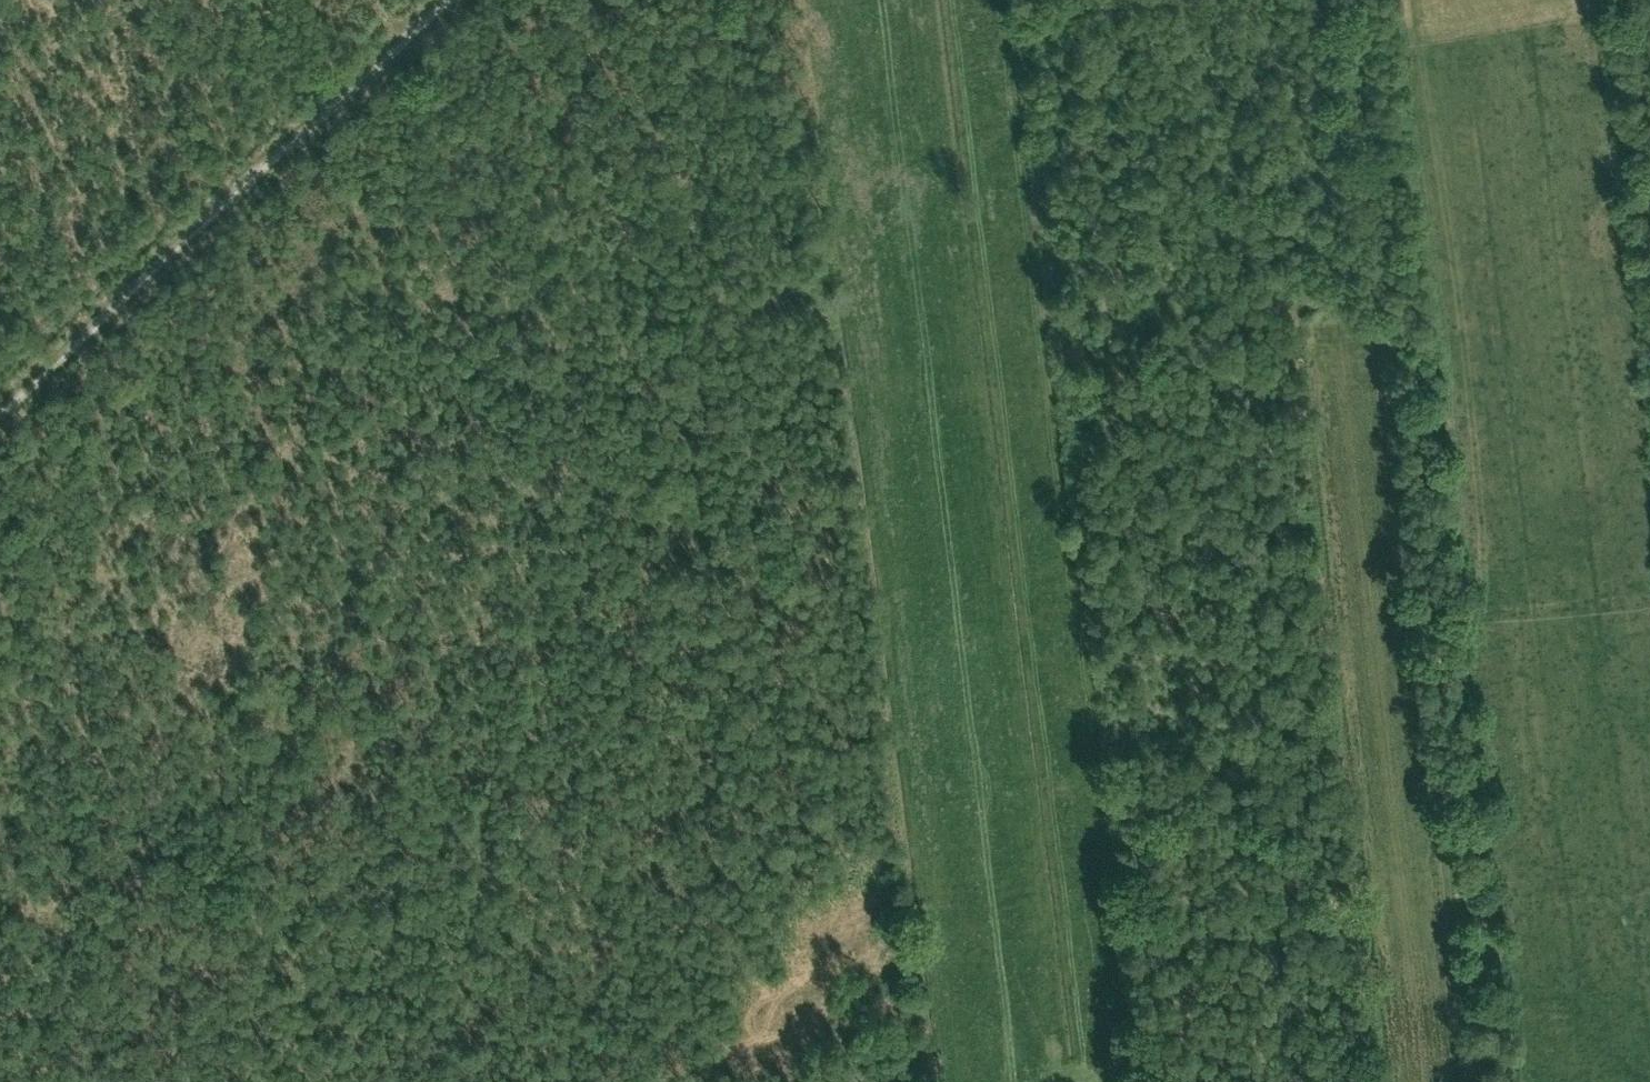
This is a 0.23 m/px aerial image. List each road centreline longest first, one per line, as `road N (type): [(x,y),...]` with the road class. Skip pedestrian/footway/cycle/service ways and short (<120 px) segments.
road 1 (track): [(1472,1081),(1346,0)]
road 2 (track): [(425,0),(0,396)]

